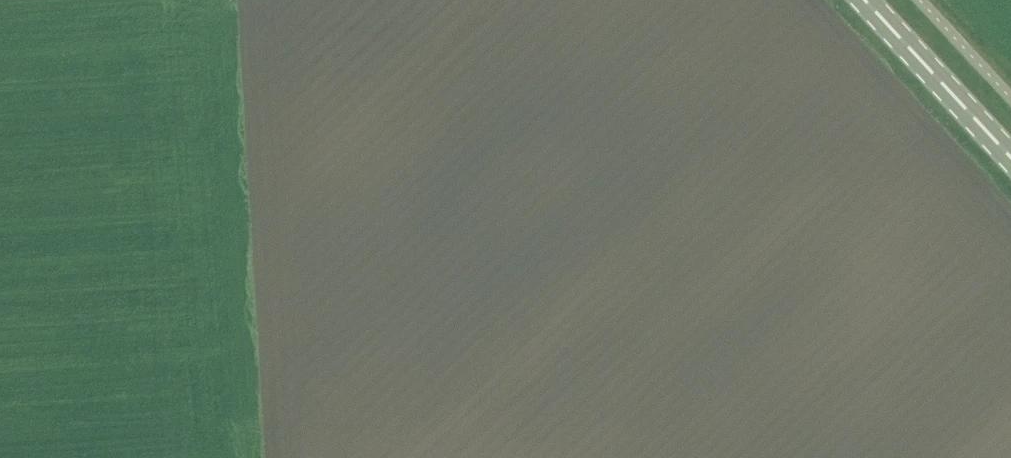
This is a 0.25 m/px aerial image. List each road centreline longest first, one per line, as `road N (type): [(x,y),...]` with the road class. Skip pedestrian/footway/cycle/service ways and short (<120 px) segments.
road 1 (secondary): [(1010,162),(860,0)]

